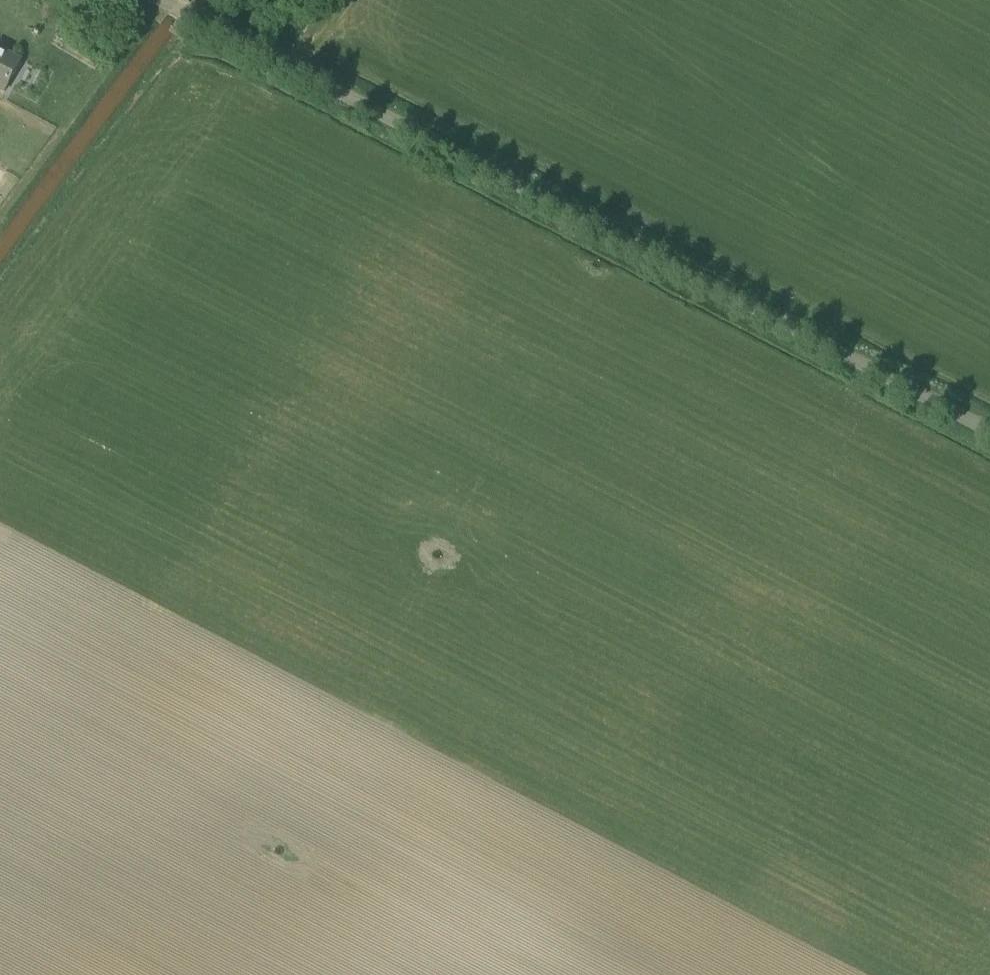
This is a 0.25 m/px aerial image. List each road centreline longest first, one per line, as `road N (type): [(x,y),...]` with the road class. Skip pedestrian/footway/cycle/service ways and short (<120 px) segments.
road 1 (unclassified): [(989,429),(166,0)]

